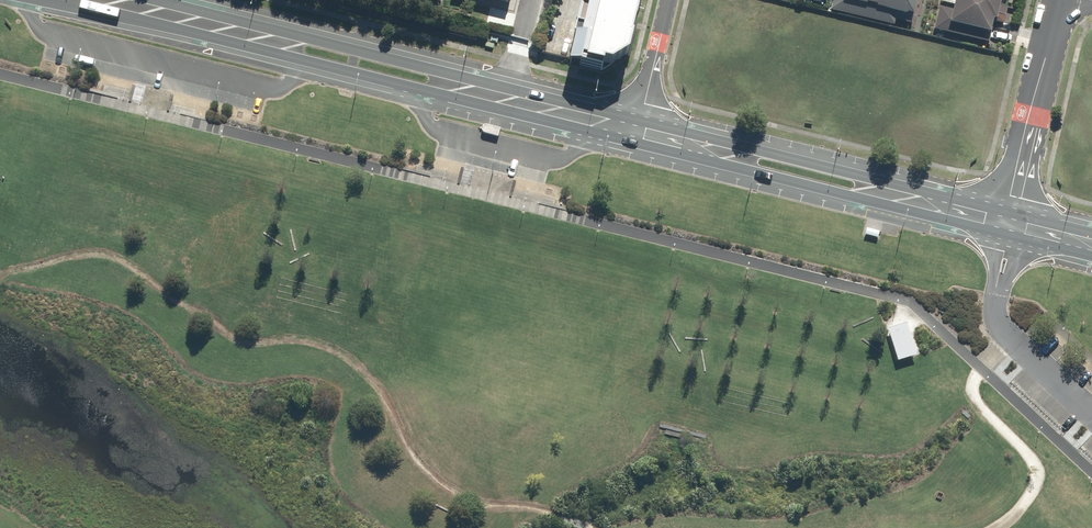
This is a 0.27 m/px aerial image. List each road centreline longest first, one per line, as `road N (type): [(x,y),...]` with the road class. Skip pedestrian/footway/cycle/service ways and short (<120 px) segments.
road 1 (secondary): [(636,140),(66,0)]
road 2 (secondary): [(173,0),(641,120)]
road 3 (secondary): [(641,120),(952,198),(1009,226)]
road 4 (secondary): [(1009,226),(636,140)]
road 5 (residential): [(1062,0),(1009,226)]
road 6 (residential): [(641,120),(668,0)]

